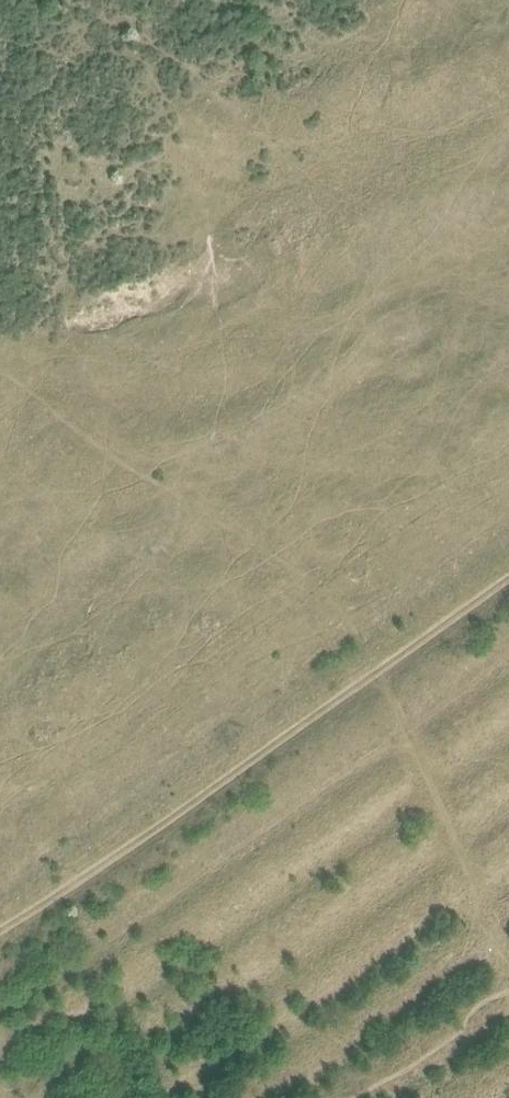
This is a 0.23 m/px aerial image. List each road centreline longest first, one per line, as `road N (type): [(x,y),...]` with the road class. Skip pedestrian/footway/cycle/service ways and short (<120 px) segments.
road 1 (track): [(508,574),(0,927)]

